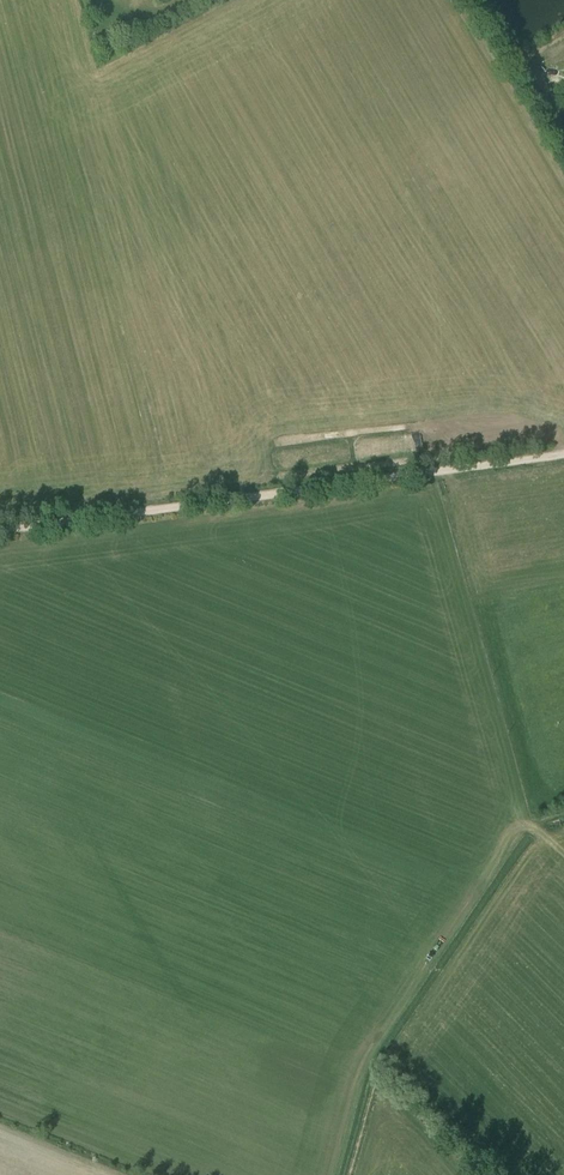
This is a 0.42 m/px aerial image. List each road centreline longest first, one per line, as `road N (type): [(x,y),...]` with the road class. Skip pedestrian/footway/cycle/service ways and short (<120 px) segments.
road 1 (track): [(0,531),(563,456)]

